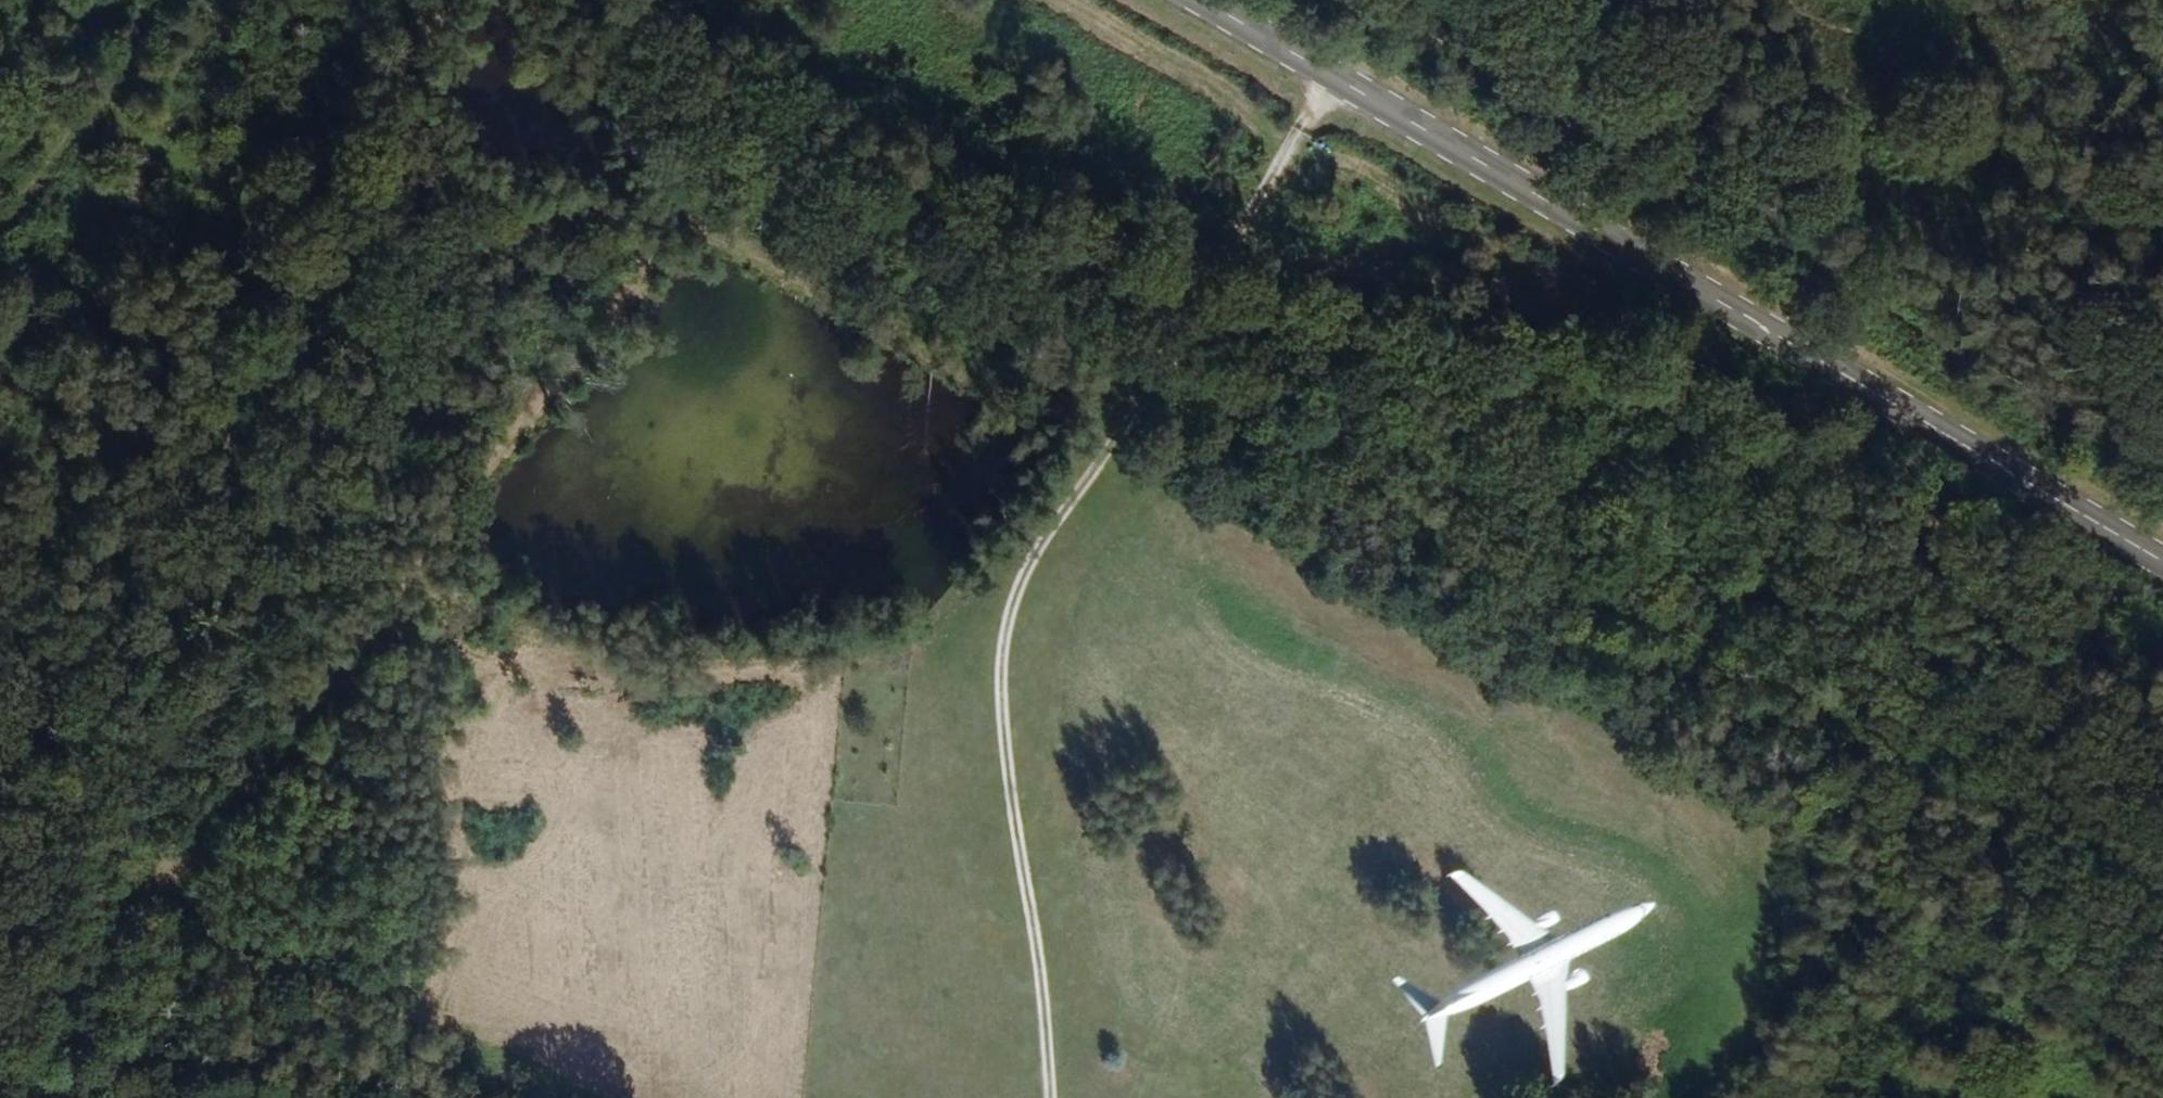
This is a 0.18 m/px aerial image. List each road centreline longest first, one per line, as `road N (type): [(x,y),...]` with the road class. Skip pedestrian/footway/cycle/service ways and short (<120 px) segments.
road 1 (primary): [(1193,0),(2162,568)]
road 2 (track): [(1333,82),(1033,565),(999,670),(1019,798),(1045,1097)]

